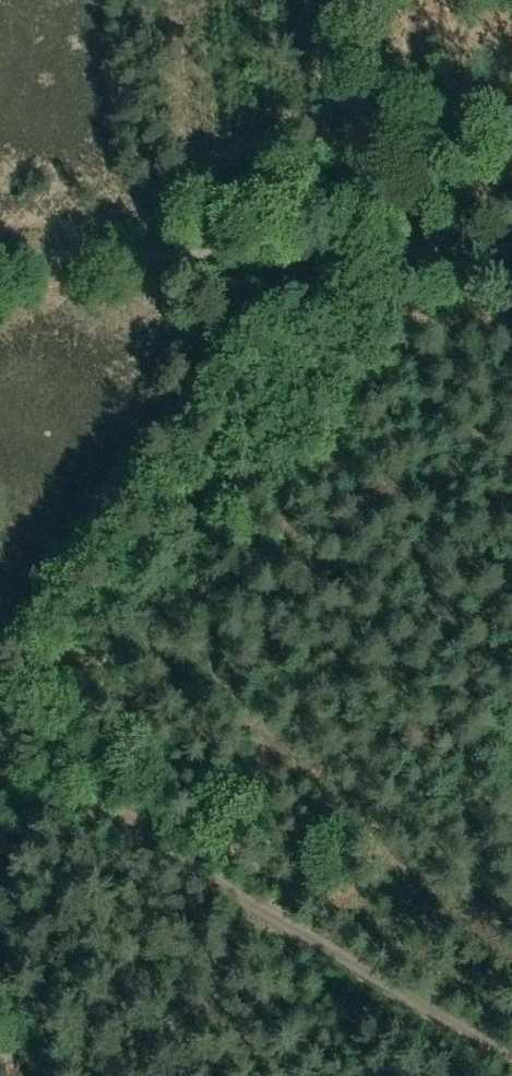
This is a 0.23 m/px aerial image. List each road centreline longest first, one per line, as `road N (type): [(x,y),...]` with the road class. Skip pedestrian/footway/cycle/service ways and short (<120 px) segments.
road 1 (track): [(511,1060),(0,755)]

